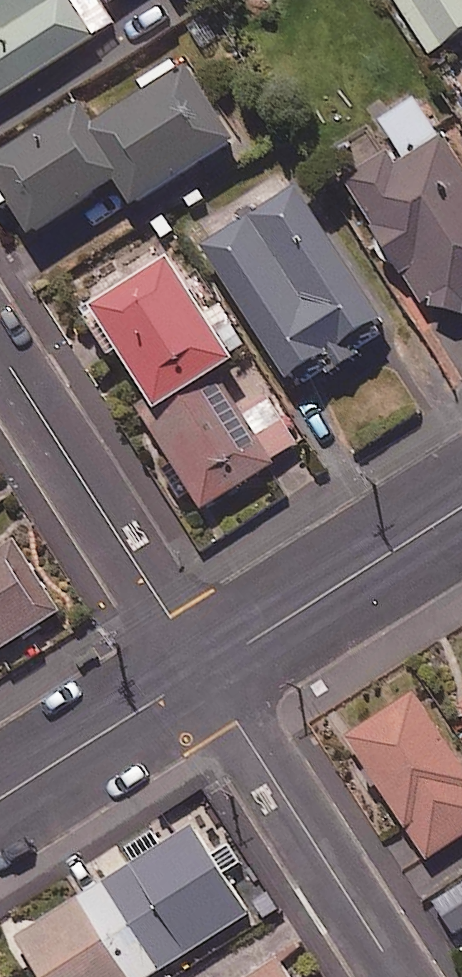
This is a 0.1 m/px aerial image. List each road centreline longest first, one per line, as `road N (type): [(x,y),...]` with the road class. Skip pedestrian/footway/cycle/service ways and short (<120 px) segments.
road 1 (residential): [(0,358),(204,668)]
road 2 (residential): [(204,668),(400,976)]
road 3 (residential): [(461,505),(204,668)]
road 4 (residential): [(204,668),(0,798)]

